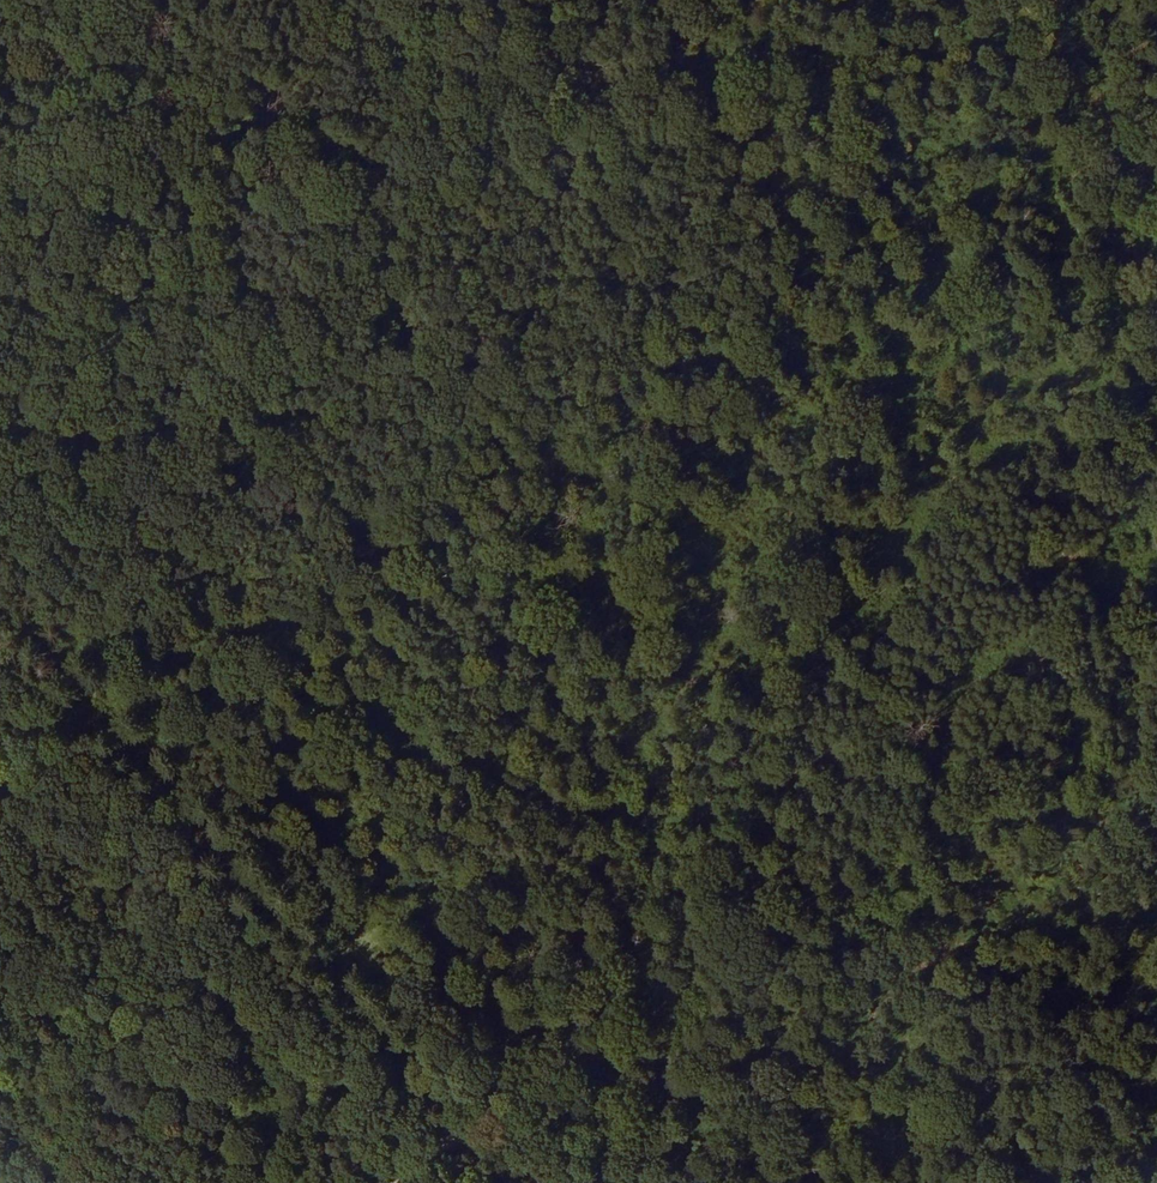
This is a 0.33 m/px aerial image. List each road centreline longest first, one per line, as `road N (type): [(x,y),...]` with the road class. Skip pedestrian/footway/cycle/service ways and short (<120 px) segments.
road 1 (track): [(0,365),(759,0)]
road 2 (track): [(0,570),(535,1182)]

